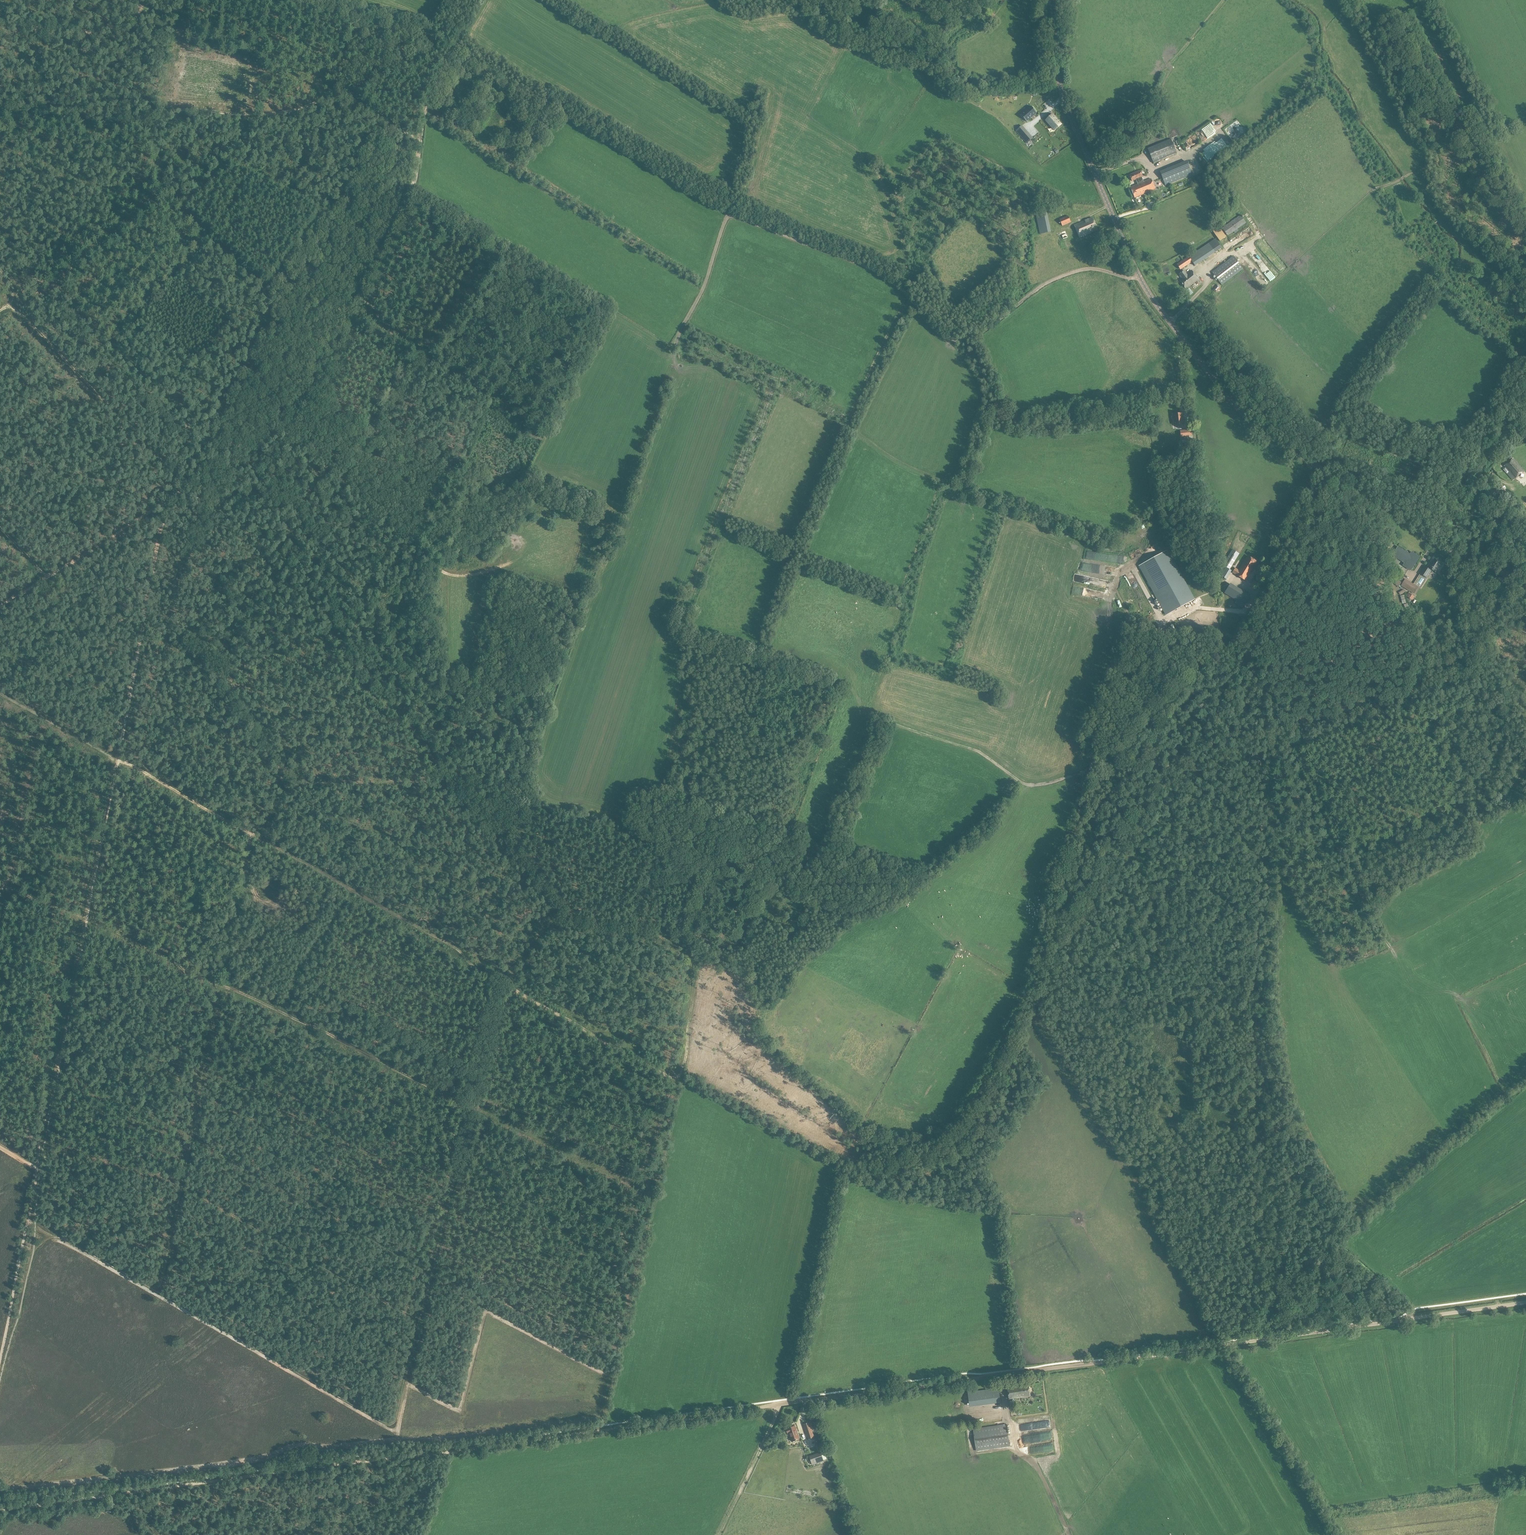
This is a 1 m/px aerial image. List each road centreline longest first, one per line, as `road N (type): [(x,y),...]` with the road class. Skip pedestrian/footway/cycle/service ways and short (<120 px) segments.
road 1 (track): [(1525,1302),(0,1510)]
road 2 (track): [(875,718),(825,839),(783,886),(718,867),(689,941),(685,1062),(614,1353),(606,1417),(436,1439),(297,1444),(246,1461),(0,1490)]
road 3 (track): [(34,1248),(48,1239),(63,1242),(391,1428),(400,1421),(498,980),(556,916)]
road 4 (tertiary): [(1525,598),(1252,423),(1182,339),(1141,281),(1064,101),(1052,0)]
road 5 (track): [(0,693),(677,1080)]
road 6 (track): [(144,626),(209,679),(287,782),(436,779),(556,916),(589,932),(689,941)]
road 7 (track): [(168,499),(37,1167)]
road 8 (track): [(875,718),(975,749),(1030,784),(1098,765),(1232,639),(1329,474)]
road 9 (track): [(449,56),(421,117),(412,182),(361,291),(306,337),(232,453),(168,499)]
road 10 (track): [(0,888),(85,913),(470,1106)]
road 11 (track): [(1525,270),(1485,232),(1462,234),(1413,173),(1371,190),(1263,296),(1235,253),(1226,253),(1205,268),(1206,284),(1169,321)]
road 12 (track): [(744,196),(728,212),(876,269),(952,339),(976,334),(1035,290),(1083,269),(1141,281)]
road 13 (track): [(677,363),(676,336),(728,212),(454,48)]
road 14 (track): [(0,114),(147,125),(170,111),(287,113),(340,94),(422,138)]
road 15 (track): [(1217,653),(1192,735),(1120,841),(1078,883),(1023,988)]
road 16 (track): [(1232,639),(1390,948)]
road 17 (track): [(361,291),(374,319),(414,352),(342,482),(263,412)]
road 18 (track): [(150,1290),(160,1284),(221,985)]
road 19 (track): [(184,487),(8,304),(13,290),(0,267)]
road 20 (track): [(1116,589),(1131,621),(1080,739),(1100,788),(1093,865)]
road 21 (track): [(912,299),(895,316),(847,421),(892,458),(951,482),(963,501)]
road 22 (track): [(420,1320),(182,1186)]
road 23 (track): [(147,125),(159,188),(71,268),(62,297),(27,320)]
road 24 (track): [(37,1167),(0,1367)]
road 25 (track): [(0,606),(168,499)]
road 26 (track): [(999,1369),(1019,1453),(1035,1461),(1070,1534)]
road 27 (track): [(719,1534),(785,1399)]
road 28 (track): [(1095,174),(1138,159),(1155,168),(1222,133)]
road 29 (track): [(1525,437),(1483,464),(1468,510),(1468,550)]

